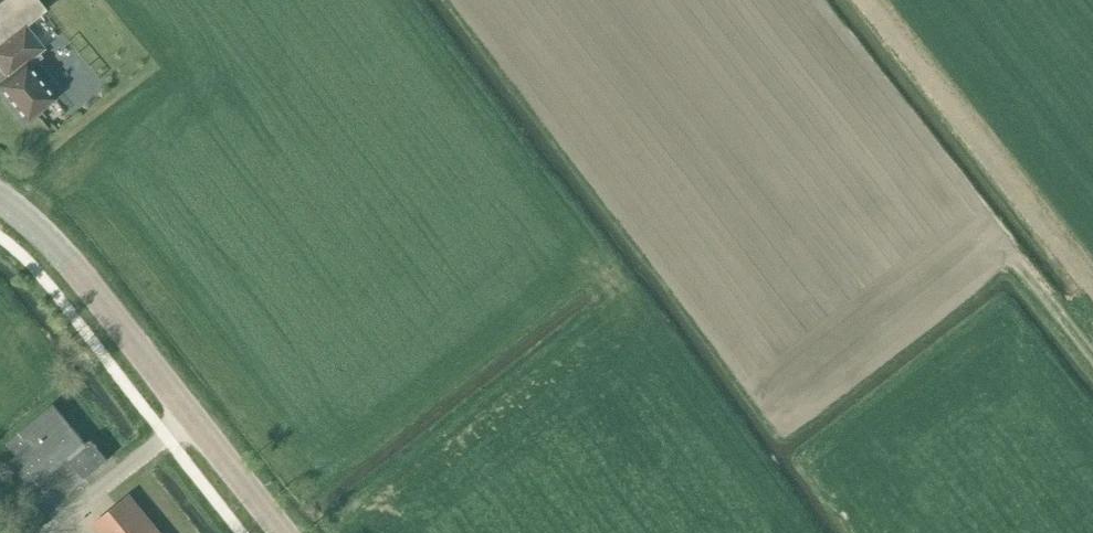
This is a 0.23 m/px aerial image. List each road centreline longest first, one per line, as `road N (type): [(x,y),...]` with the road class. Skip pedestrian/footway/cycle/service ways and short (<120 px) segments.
road 1 (primary): [(282,532),(42,235),(0,197)]

